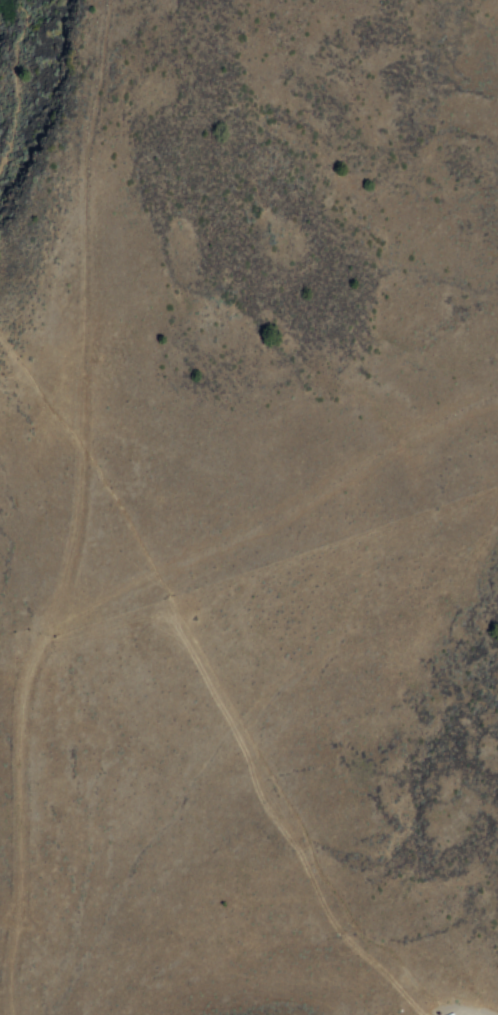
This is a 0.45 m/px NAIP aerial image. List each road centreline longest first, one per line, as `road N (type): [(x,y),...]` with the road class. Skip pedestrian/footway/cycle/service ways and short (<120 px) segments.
road 1 (residential): [(28,1014),(24,964),(36,864),(21,719),(59,619),(87,485),(90,168),(120,0)]
road 2 (track): [(59,619),(260,529),(379,453),(497,394)]

